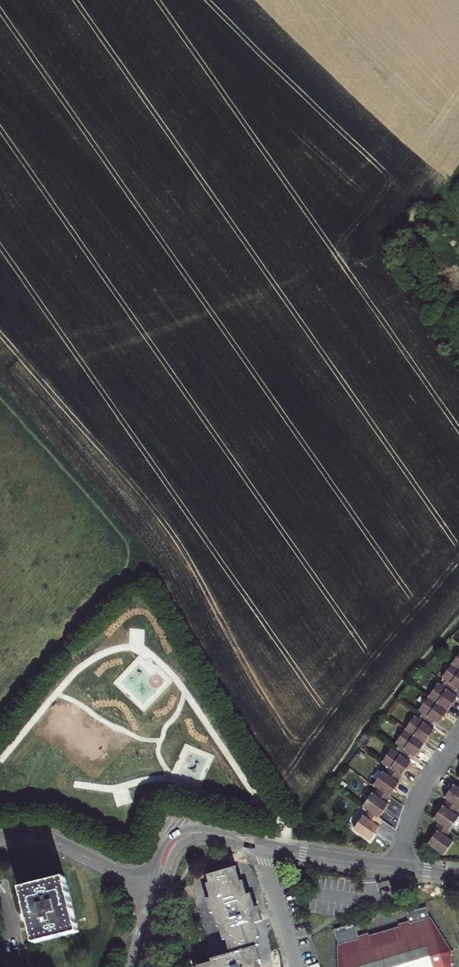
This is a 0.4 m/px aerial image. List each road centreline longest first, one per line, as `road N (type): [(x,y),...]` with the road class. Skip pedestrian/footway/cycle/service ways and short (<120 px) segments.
road 1 (residential): [(156,891),(57,841),(0,838)]
road 2 (residential): [(458,737),(425,785),(397,867)]
road 3 (residential): [(262,845),(397,867)]
road 4 (residential): [(262,845),(297,966)]

